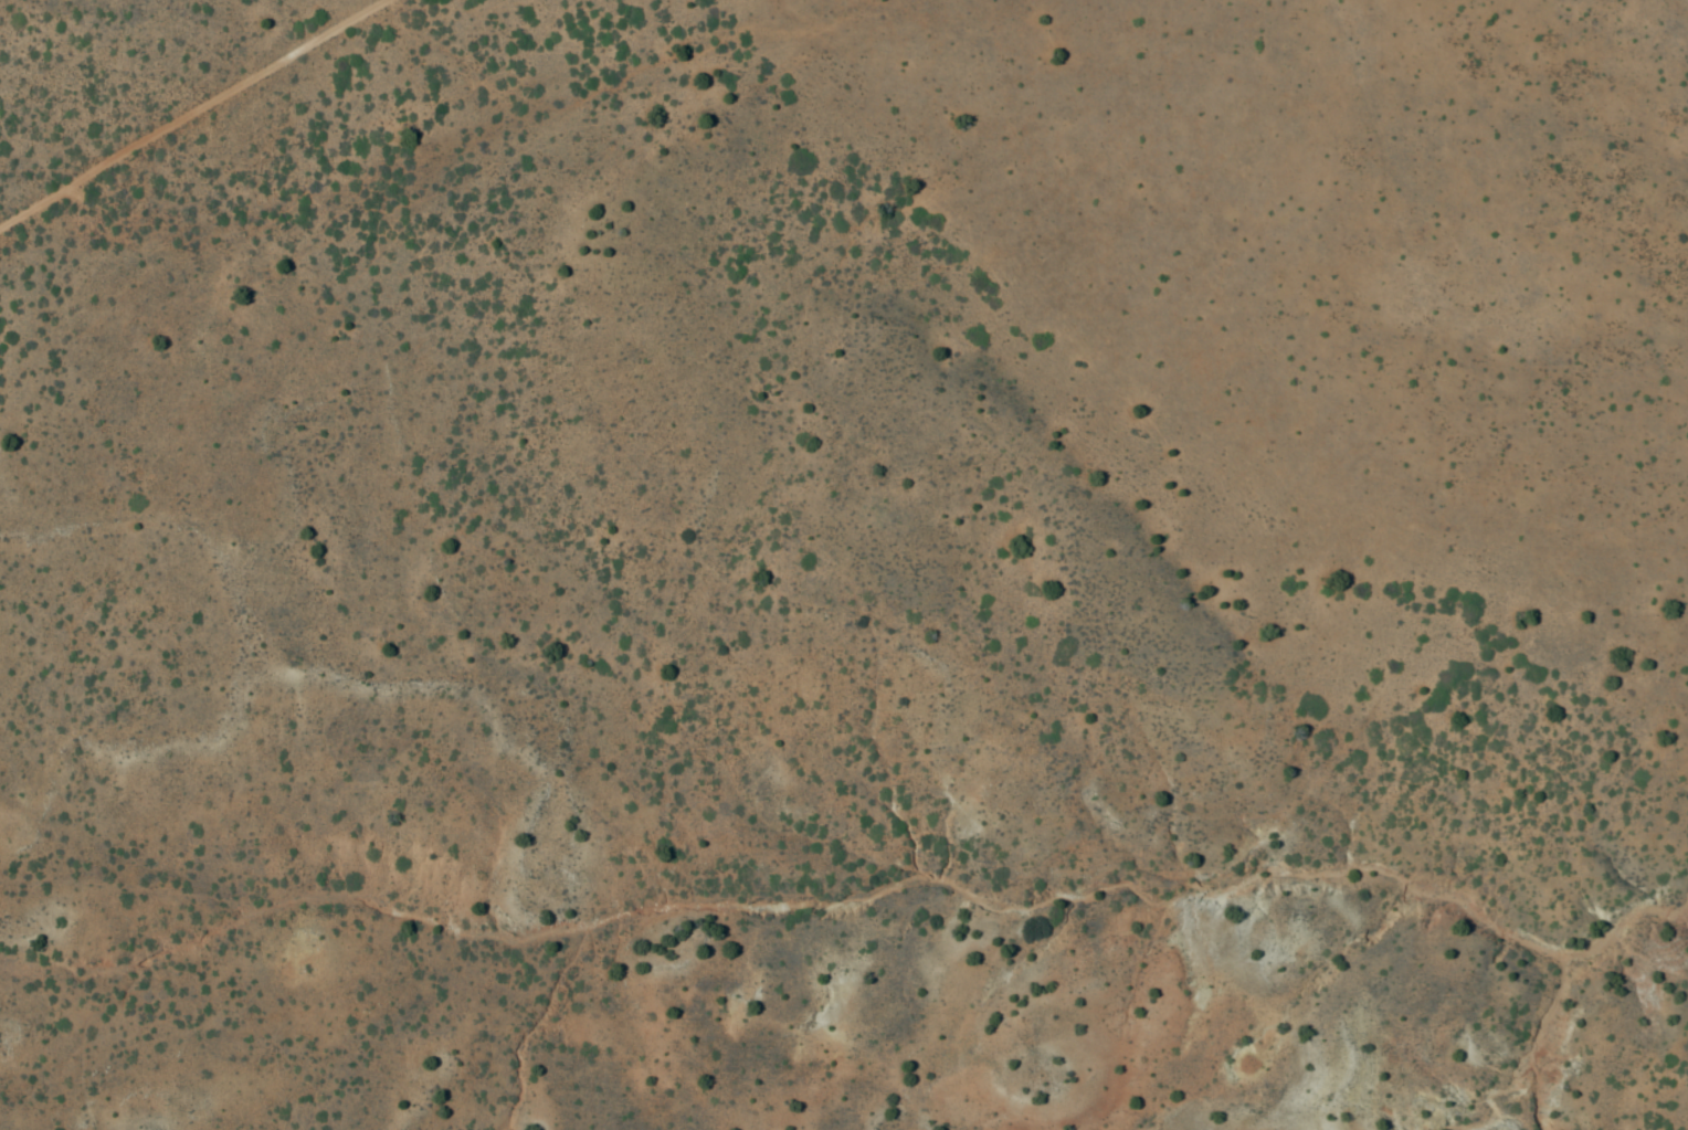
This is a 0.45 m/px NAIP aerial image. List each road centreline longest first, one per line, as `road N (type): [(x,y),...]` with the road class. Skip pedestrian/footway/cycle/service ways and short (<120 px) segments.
road 1 (residential): [(0,204),(358,0)]

